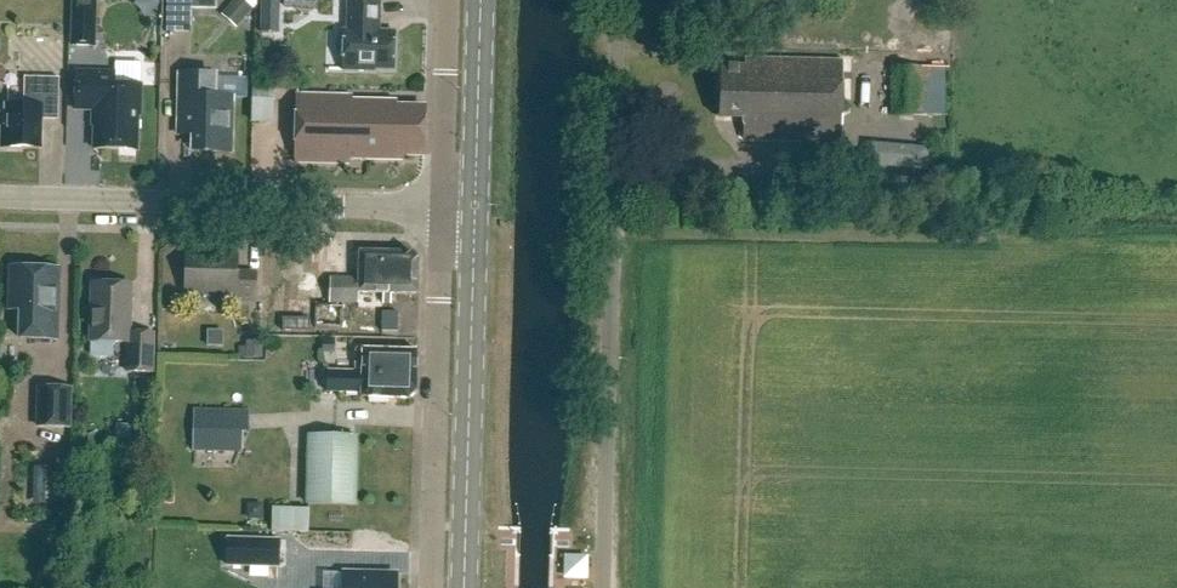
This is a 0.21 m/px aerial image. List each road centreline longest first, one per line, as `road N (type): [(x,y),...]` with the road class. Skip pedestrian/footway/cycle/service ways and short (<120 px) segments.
road 1 (unclassified): [(603,587),(619,0)]
road 2 (residential): [(441,207),(0,193)]
road 3 (residential): [(431,587),(441,207)]
road 4 (secondary): [(464,587),(475,209)]
road 5 (secondary): [(475,209),(482,0)]
road 6 (residential): [(441,207),(448,0)]

